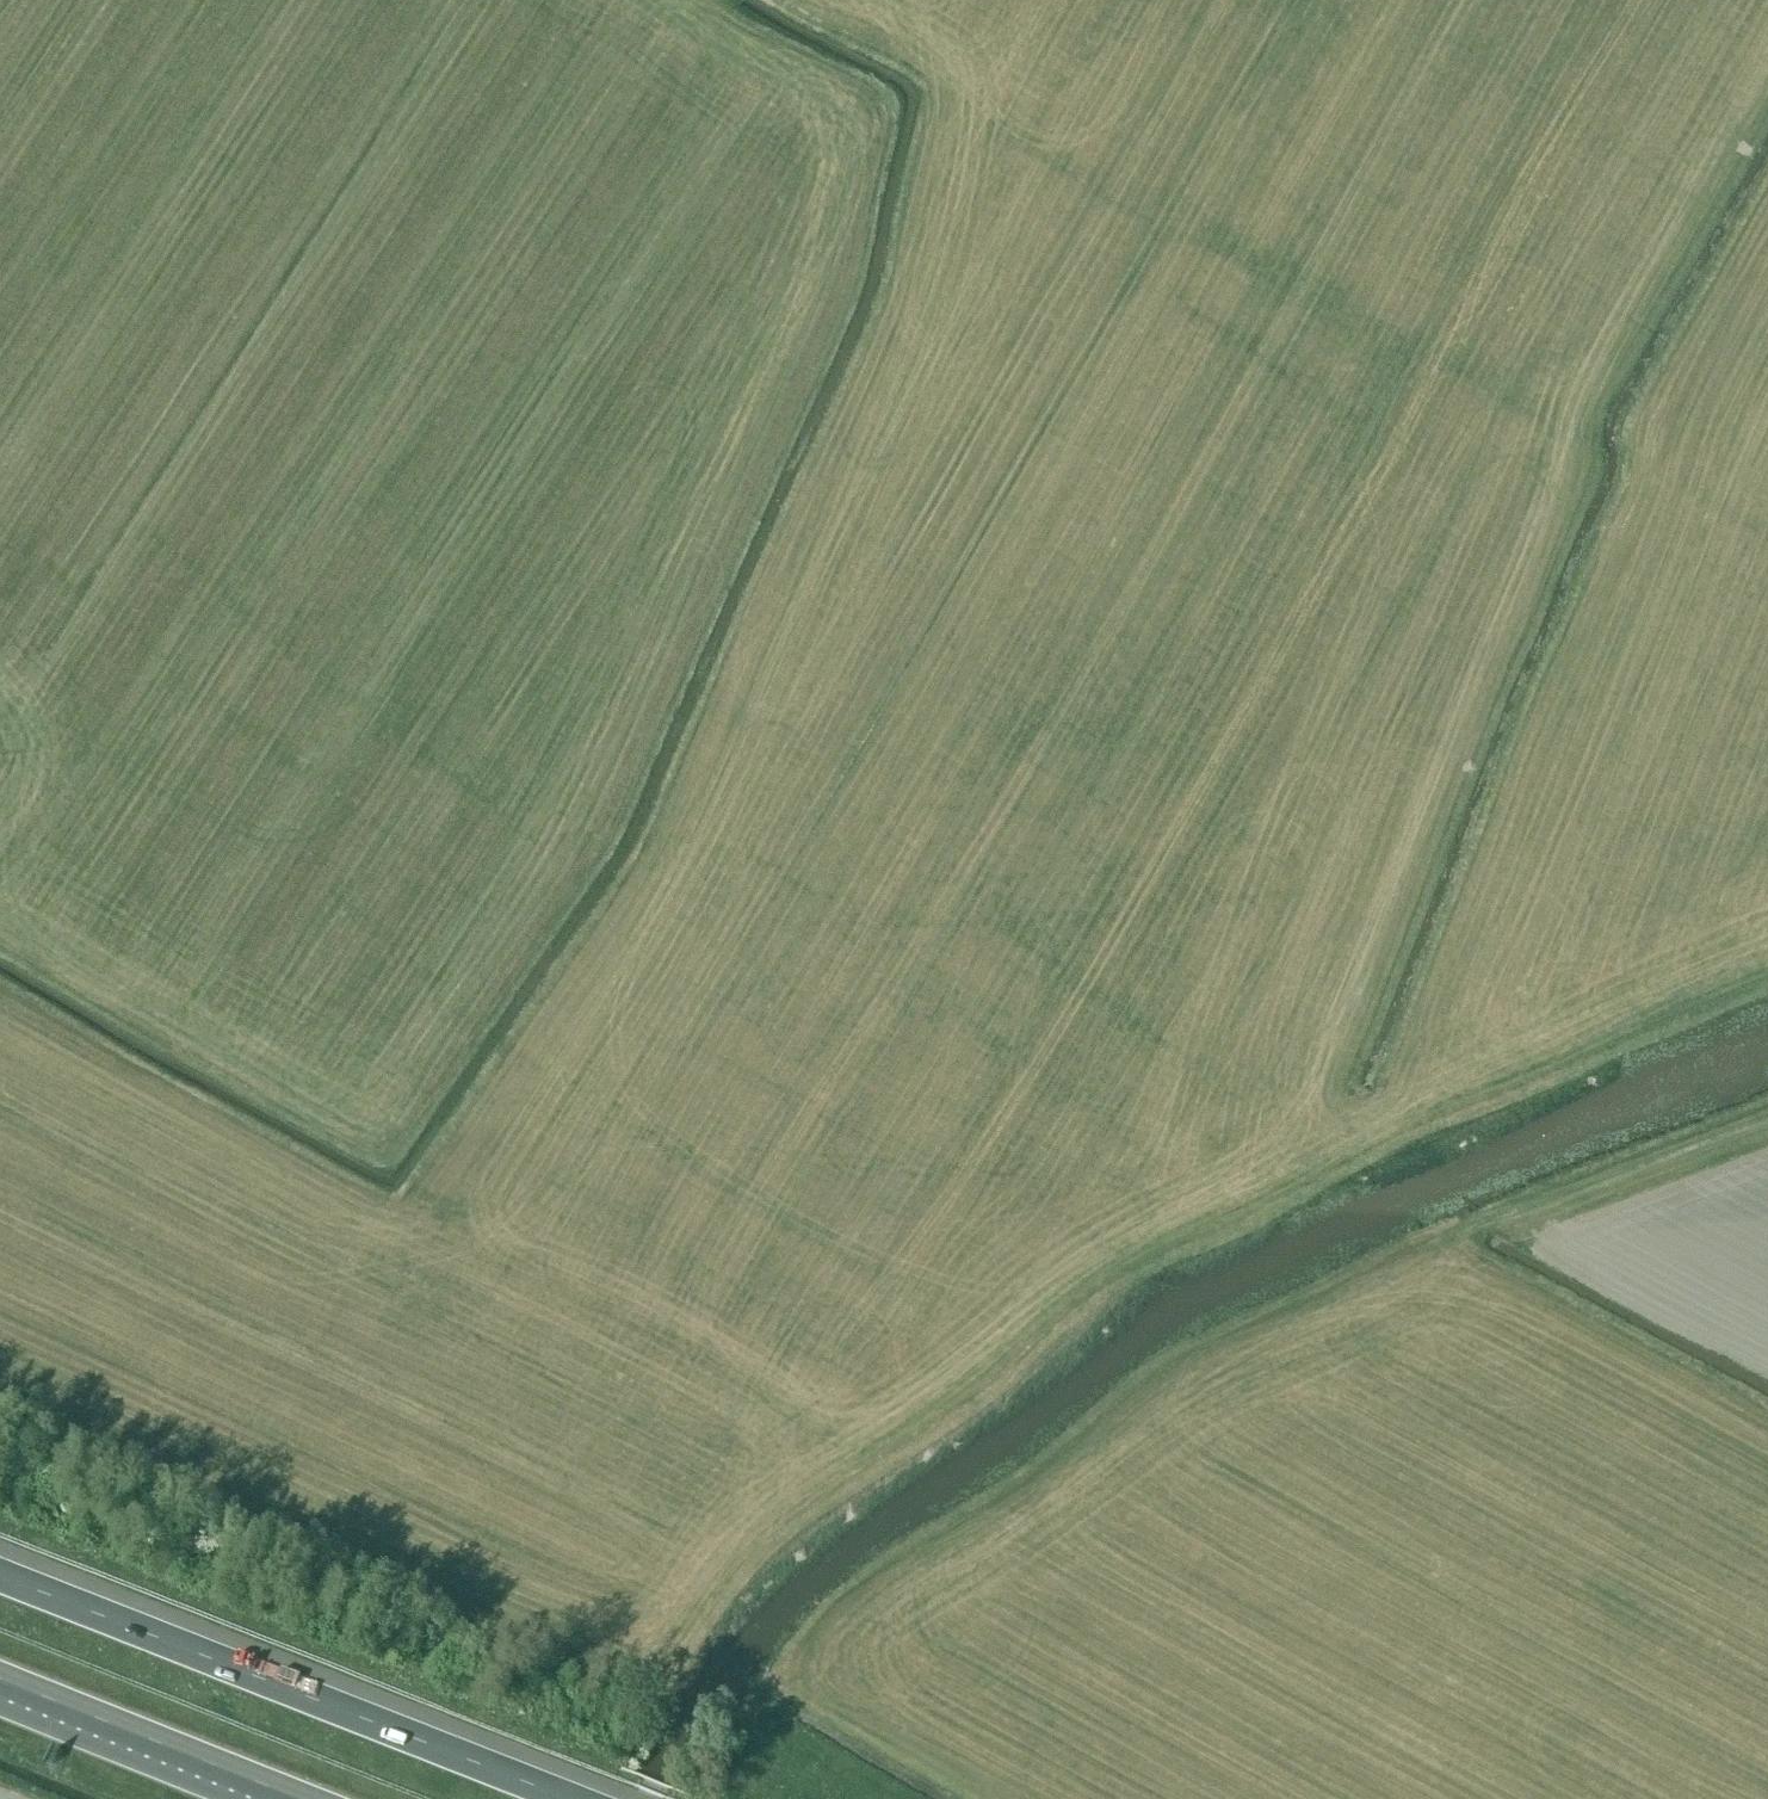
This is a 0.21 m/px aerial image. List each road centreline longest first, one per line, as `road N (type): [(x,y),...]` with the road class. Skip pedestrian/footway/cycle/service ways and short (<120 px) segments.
road 1 (motorway): [(573,1798),(0,1574)]
road 2 (motorway): [(0,1677),(305,1798)]

